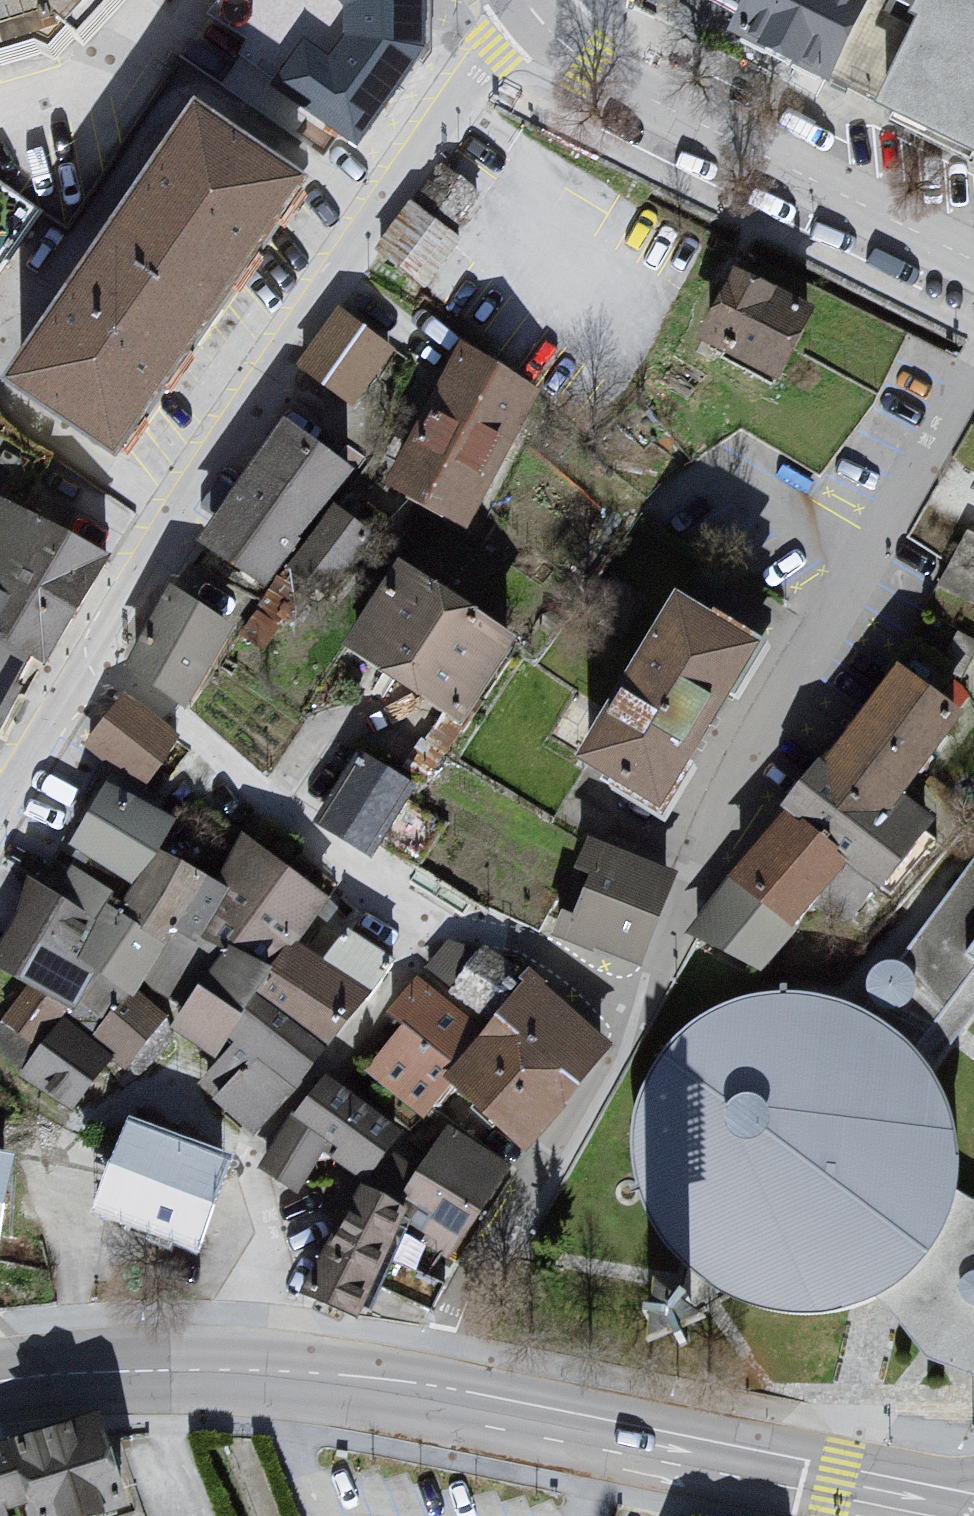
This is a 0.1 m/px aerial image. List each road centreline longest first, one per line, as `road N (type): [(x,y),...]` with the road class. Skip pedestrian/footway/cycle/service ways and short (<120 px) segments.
road 1 (residential): [(973,390),(644,1010),(478,1290),(446,1398)]
road 2 (residential): [(0,817),(87,660),(286,353),(463,90),(529,11)]
road 3 (residential): [(446,1398),(973,1507)]
road 4 (residential): [(529,11),(639,93),(973,260)]
road 5 (residential): [(0,1381),(243,1370),(446,1398)]

